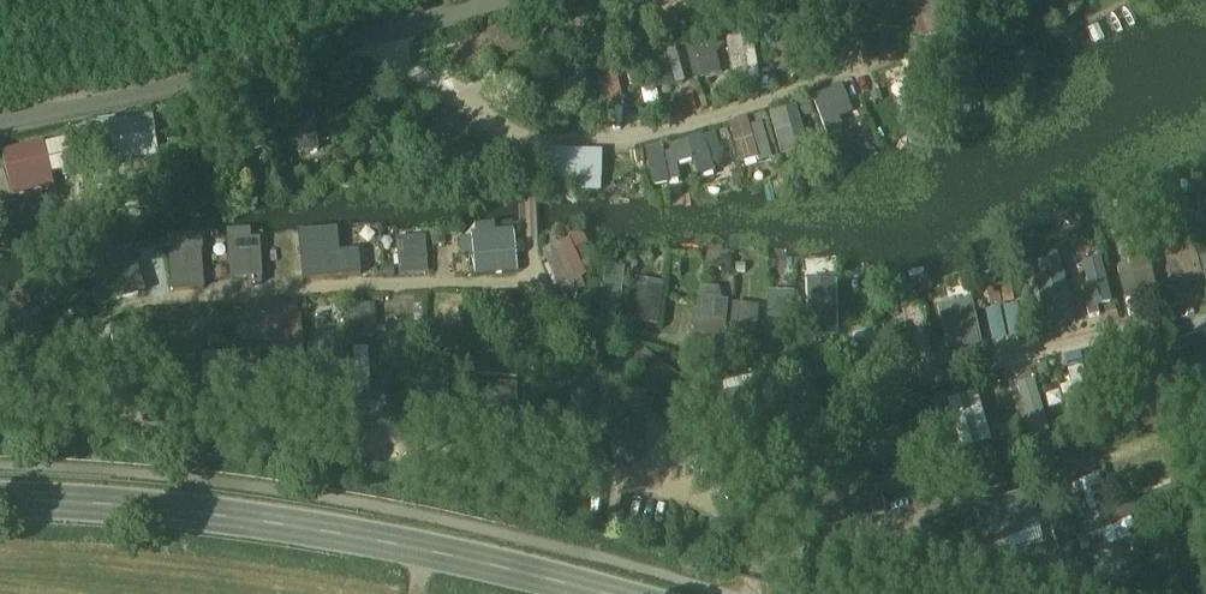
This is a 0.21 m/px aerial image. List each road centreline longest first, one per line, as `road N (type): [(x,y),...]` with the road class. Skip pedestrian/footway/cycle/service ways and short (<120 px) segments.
road 1 (residential): [(673,443),(755,557),(1181,445),(1144,325),(791,408)]
road 2 (residential): [(76,321),(115,403),(237,403),(562,471),(646,466),(673,443)]
road 3 (primary): [(580,593),(302,534),(0,508)]
road 4 (residential): [(531,278),(120,306),(76,321)]
road 5 (residential): [(0,127),(394,32)]
road 6 (residential): [(526,146),(609,143),(849,73)]
road 7 (residential): [(673,443),(601,372),(531,278)]
road 8 (residential): [(526,146),(422,74),(394,32)]
road 9 (residential): [(394,32),(527,0)]
road 10 (residential): [(531,278),(526,146)]
road 11 (residential): [(791,408),(673,443)]

